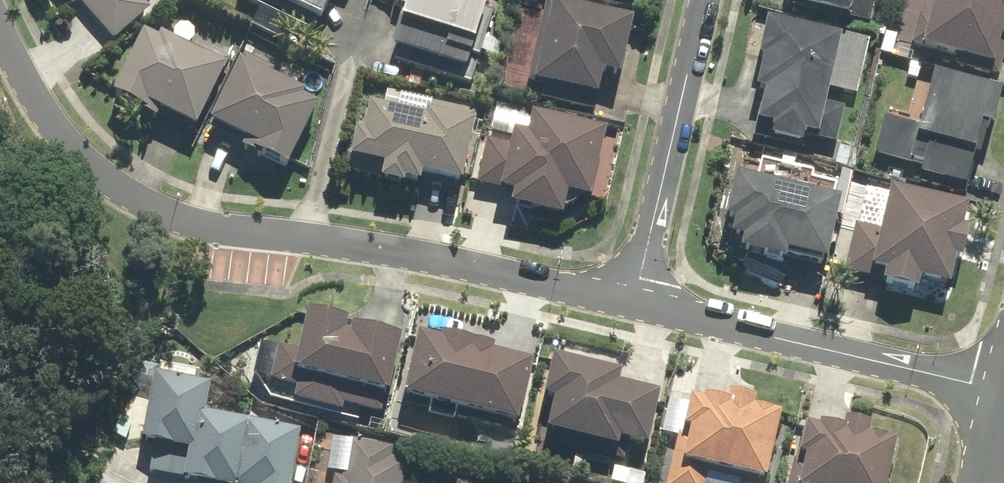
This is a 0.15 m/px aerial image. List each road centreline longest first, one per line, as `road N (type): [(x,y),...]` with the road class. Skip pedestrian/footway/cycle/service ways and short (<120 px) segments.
road 1 (residential): [(0,41),(88,164),(152,205),(211,228),(396,250),(635,305)]
road 2 (residential): [(635,305),(1000,393)]
road 3 (residential): [(635,305),(702,0)]

